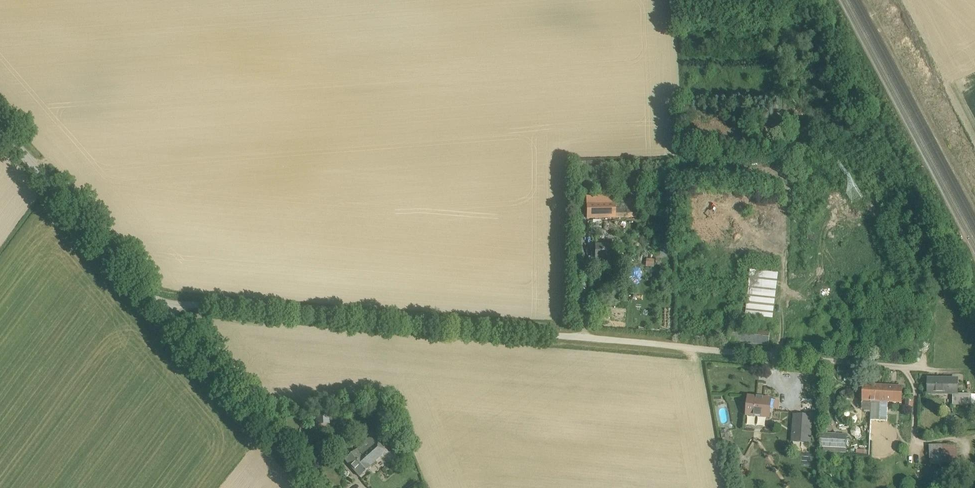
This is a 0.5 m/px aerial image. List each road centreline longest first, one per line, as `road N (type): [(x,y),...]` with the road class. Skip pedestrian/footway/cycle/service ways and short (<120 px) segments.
road 1 (unclassified): [(937,370),(159,306)]
road 2 (unclassified): [(317,487),(159,306)]
road 3 (unclassified): [(159,306),(0,126)]

